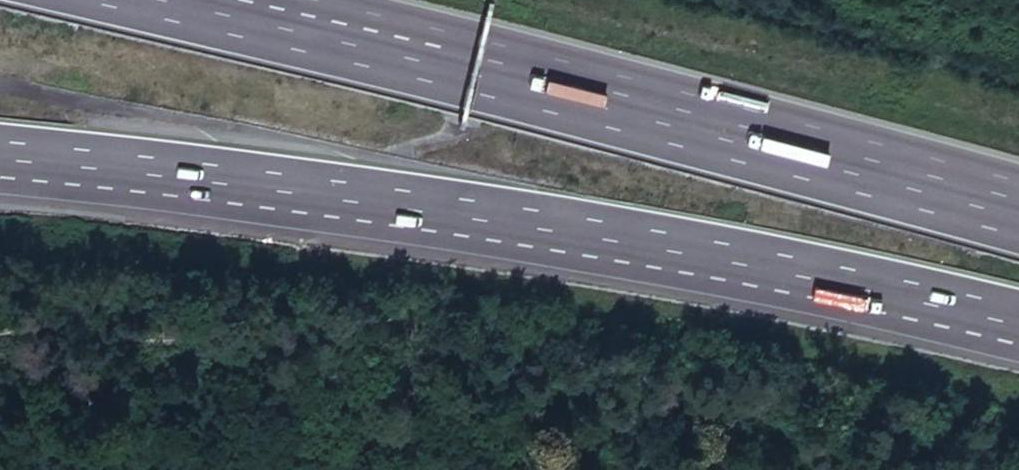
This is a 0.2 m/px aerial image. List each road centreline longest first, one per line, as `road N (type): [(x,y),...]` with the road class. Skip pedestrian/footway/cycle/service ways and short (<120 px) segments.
road 1 (motorway): [(0,157),(359,198),(656,245),(1018,322)]
road 2 (motorway): [(1018,204),(843,152),(201,0)]

